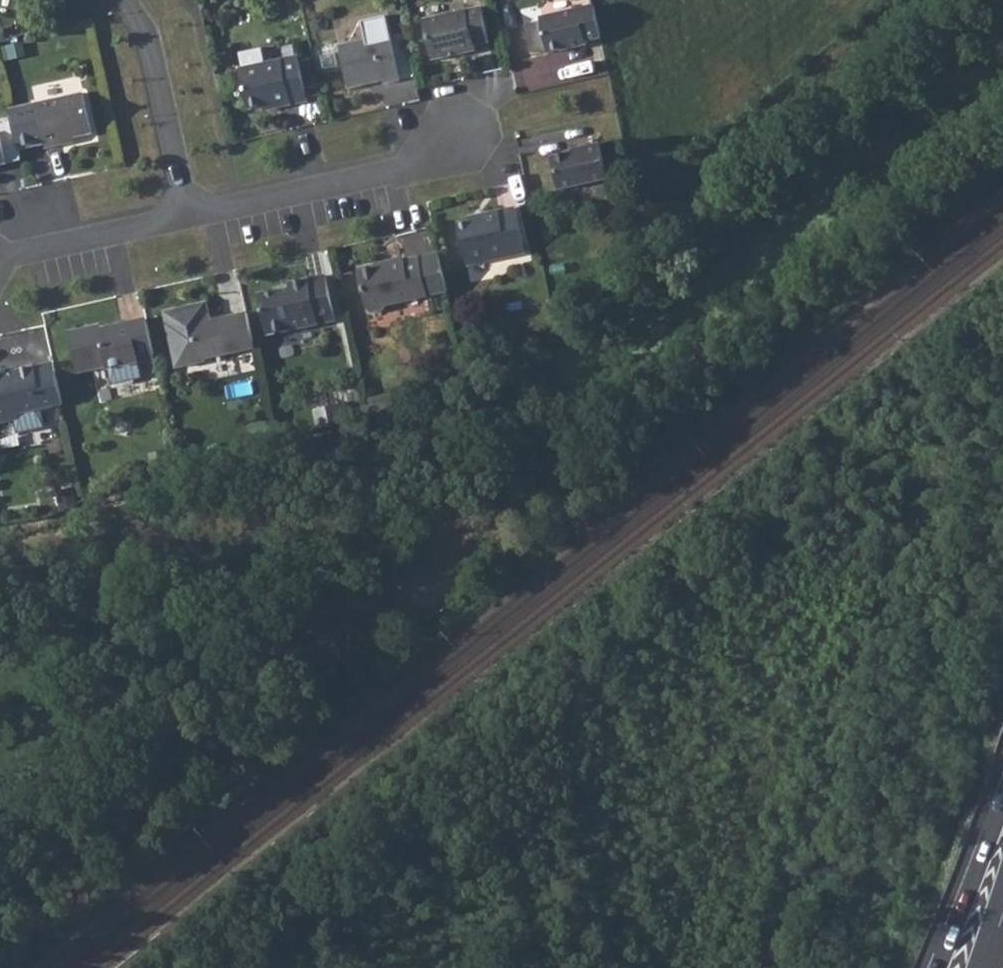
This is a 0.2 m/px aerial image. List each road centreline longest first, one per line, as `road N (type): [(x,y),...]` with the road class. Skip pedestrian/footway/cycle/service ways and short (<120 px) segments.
road 1 (residential): [(455,129),(398,172),(188,216)]
road 2 (residential): [(122,0),(151,41),(188,216)]
road 3 (residential): [(188,216),(0,260)]
road 4 (trunk): [(1002,806),(940,967)]

